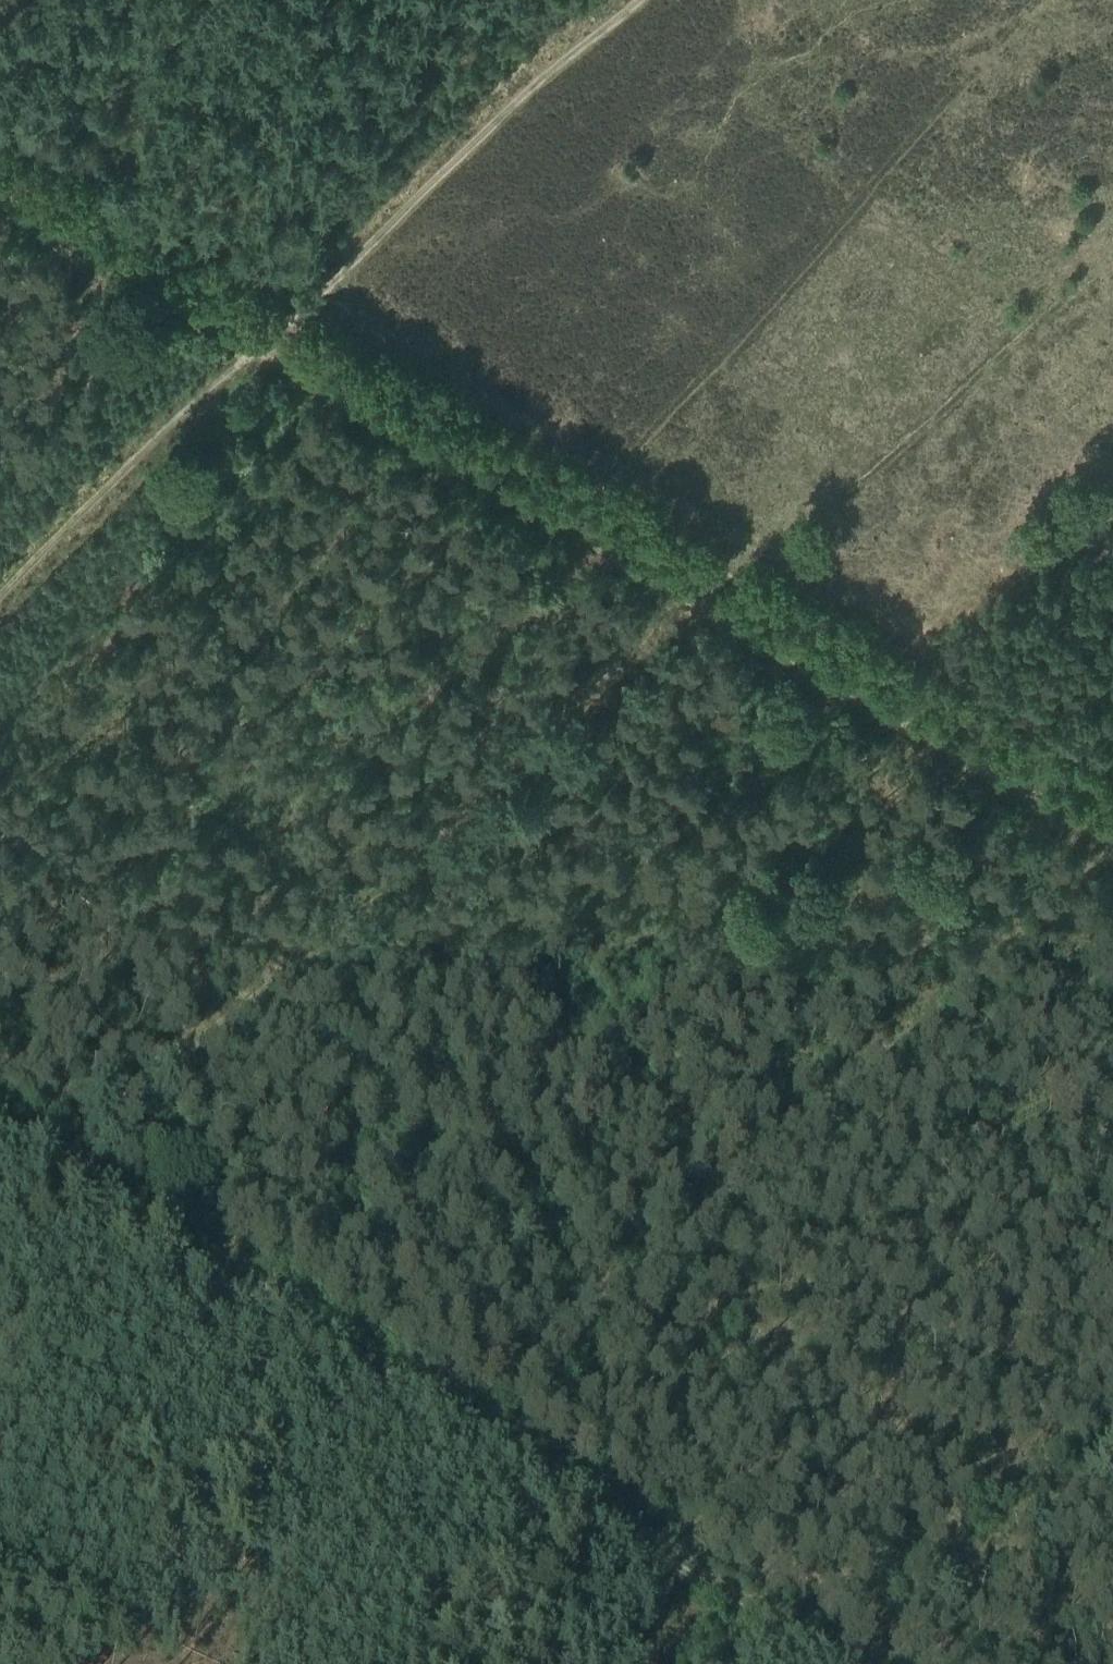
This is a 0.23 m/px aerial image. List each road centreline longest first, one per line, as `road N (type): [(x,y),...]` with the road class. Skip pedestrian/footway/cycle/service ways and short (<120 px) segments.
road 1 (track): [(1112,808),(0,162)]
road 2 (track): [(864,1663),(0,1126)]

